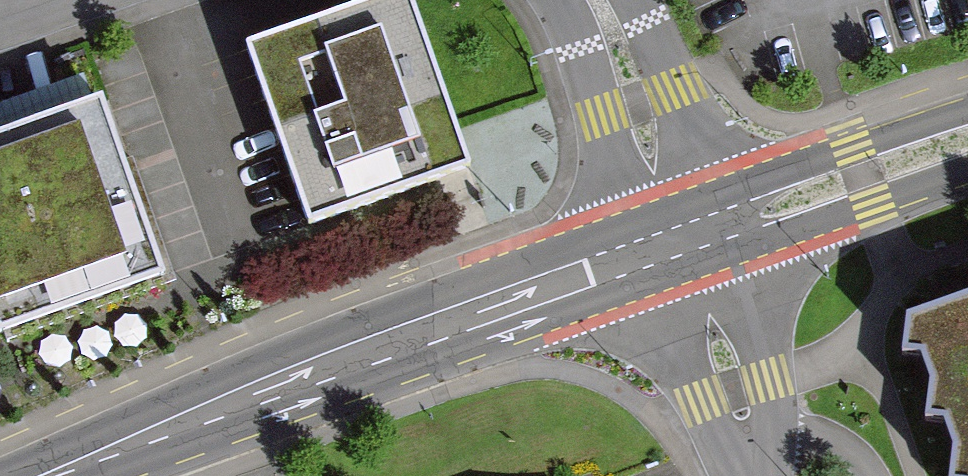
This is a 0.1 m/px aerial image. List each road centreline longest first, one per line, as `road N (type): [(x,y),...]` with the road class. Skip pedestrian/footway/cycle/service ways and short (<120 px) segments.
road 1 (primary): [(684,239),(31,475)]
road 2 (primary): [(967,141),(684,239)]
road 3 (residential): [(684,239),(592,0)]
road 4 (residential): [(684,239),(761,475)]

